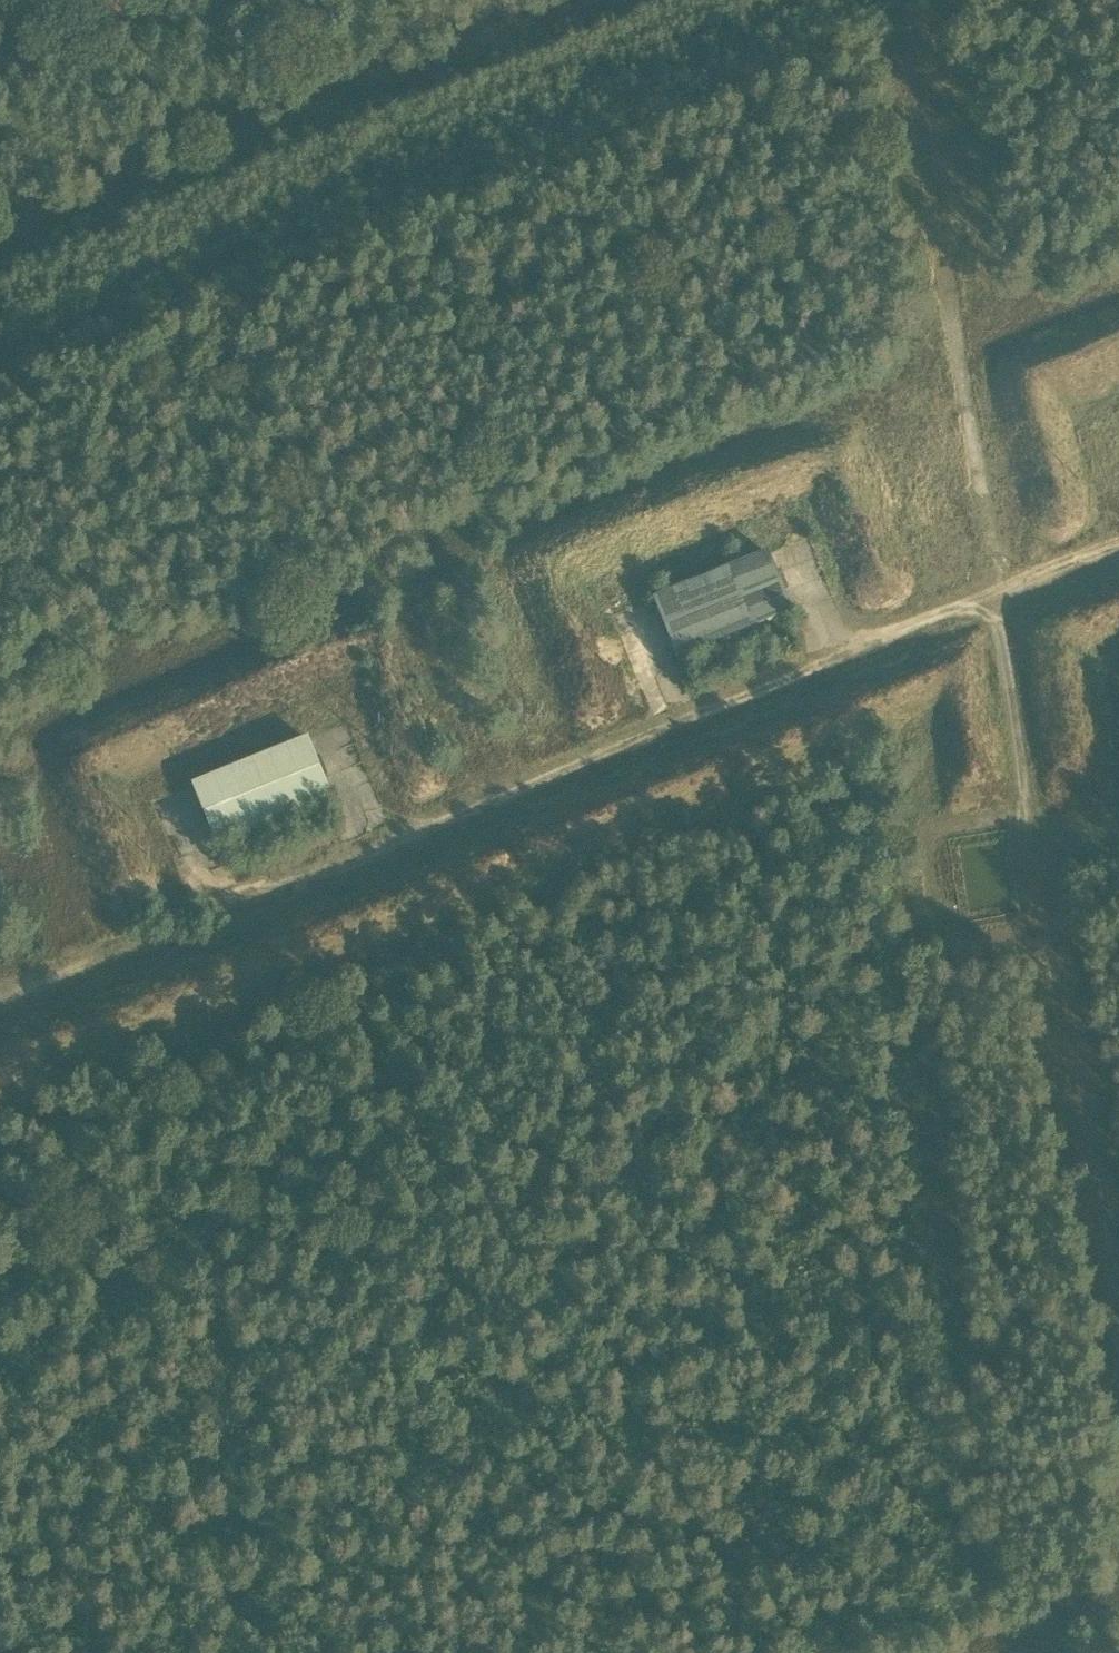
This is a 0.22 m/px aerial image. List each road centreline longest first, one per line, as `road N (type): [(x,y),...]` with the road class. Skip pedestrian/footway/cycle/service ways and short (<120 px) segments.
road 1 (track): [(1118,1318),(1105,1191),(1066,993),(1027,904),(1019,839),(1024,789),(899,46)]
road 2 (track): [(177,815),(210,880),(240,898),(930,617),(1118,549)]

